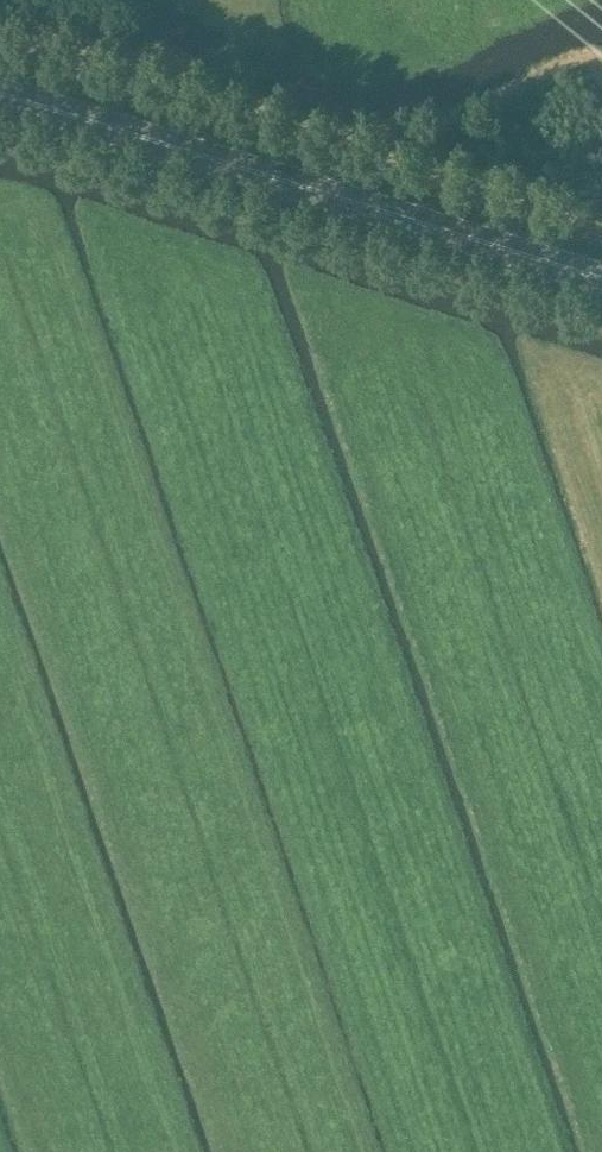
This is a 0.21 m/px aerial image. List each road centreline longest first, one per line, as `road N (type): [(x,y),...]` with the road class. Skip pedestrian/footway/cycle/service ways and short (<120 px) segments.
road 1 (primary): [(601,279),(0,95)]

